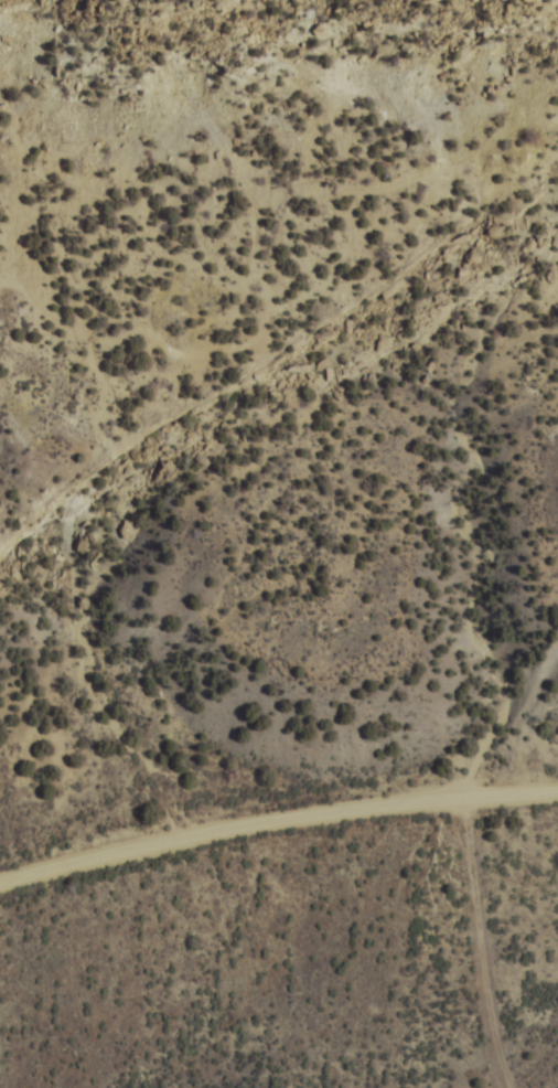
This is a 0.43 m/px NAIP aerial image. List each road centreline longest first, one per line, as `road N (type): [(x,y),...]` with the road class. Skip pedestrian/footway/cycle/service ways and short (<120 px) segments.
road 1 (residential): [(0,885),(238,824),(385,801),(557,789)]

